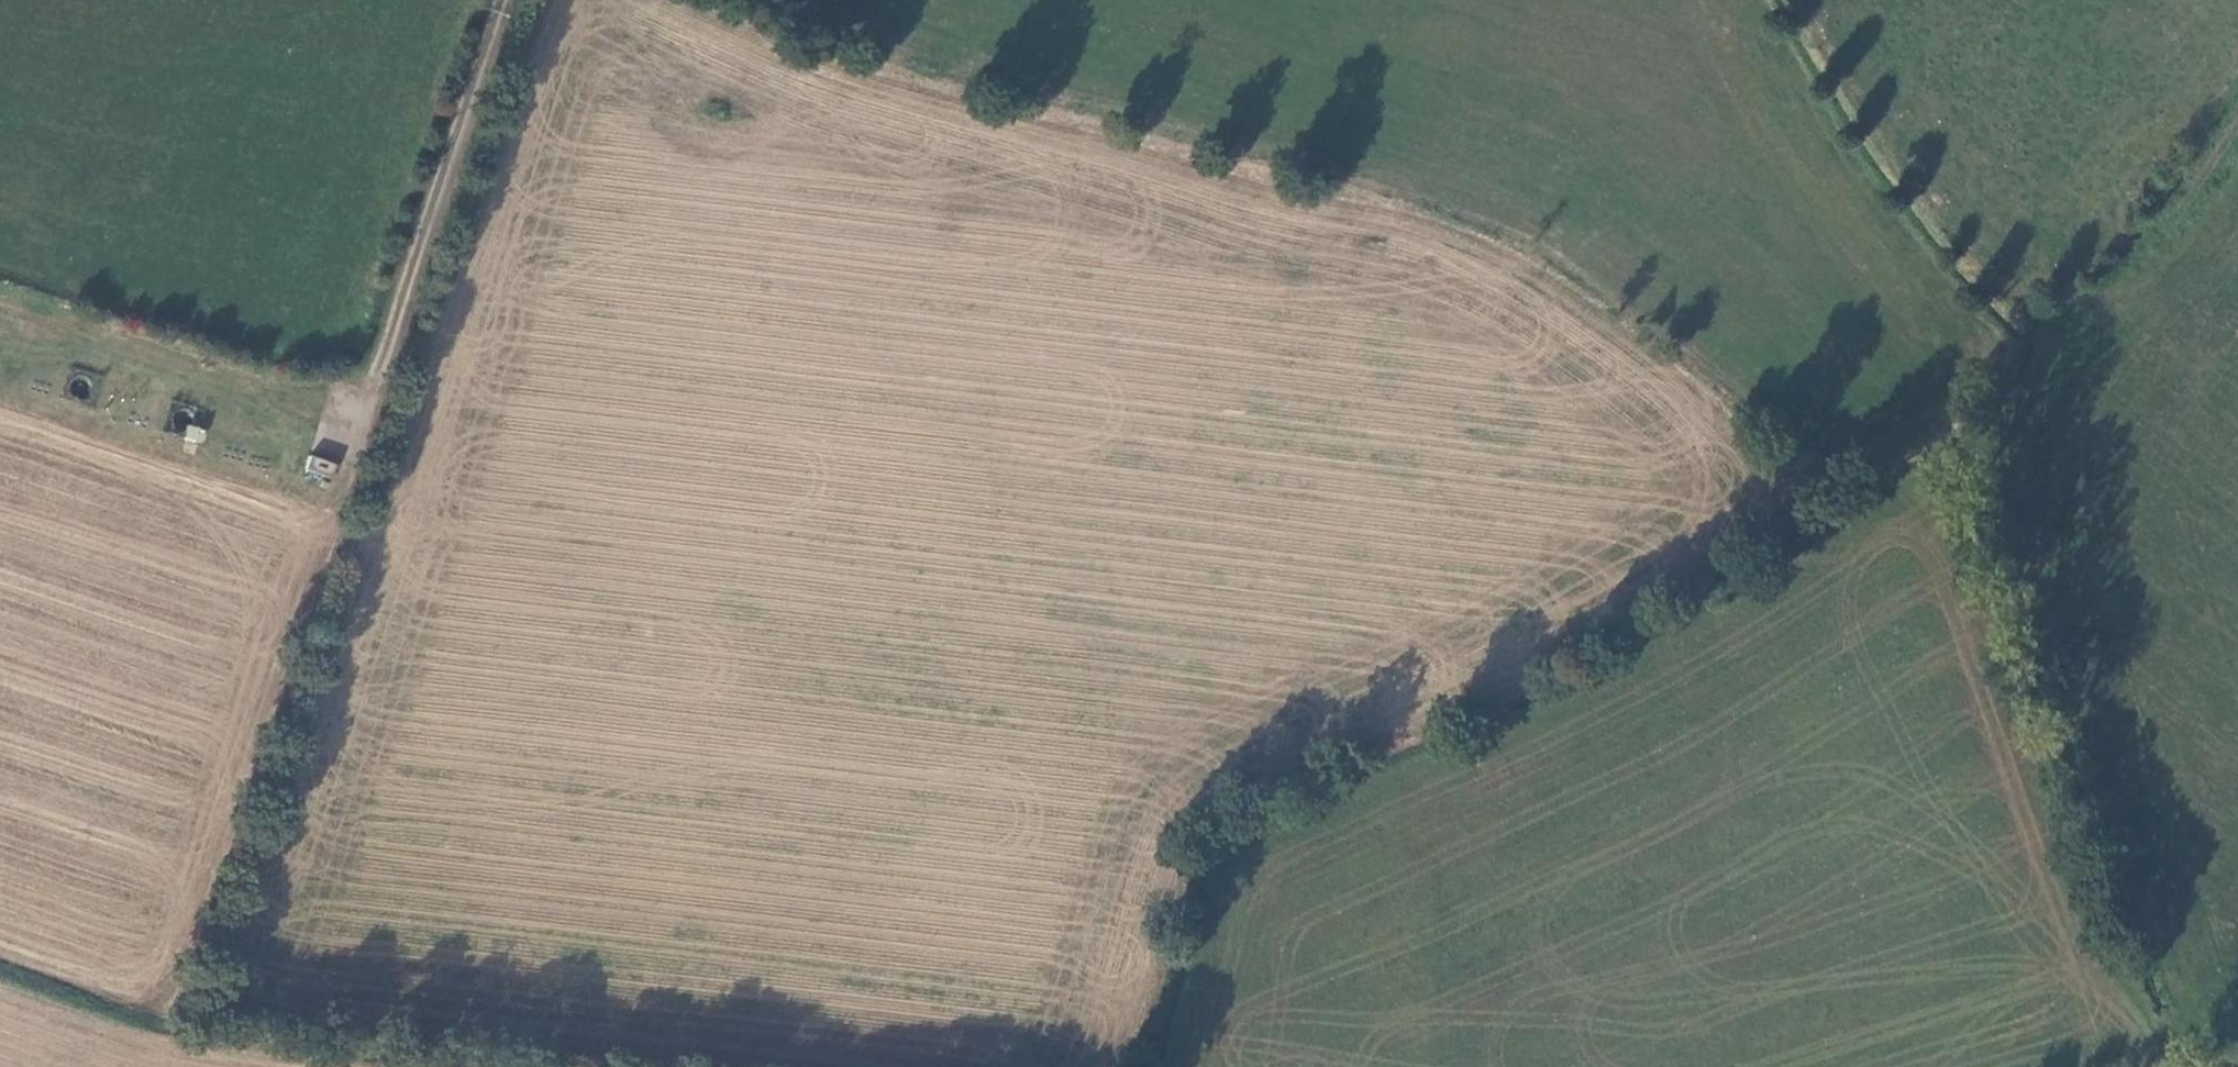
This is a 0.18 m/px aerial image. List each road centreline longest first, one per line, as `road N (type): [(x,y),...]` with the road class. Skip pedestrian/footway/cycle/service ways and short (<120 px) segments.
road 1 (track): [(498,0),(362,398)]
road 2 (track): [(2156,232),(2237,128)]

